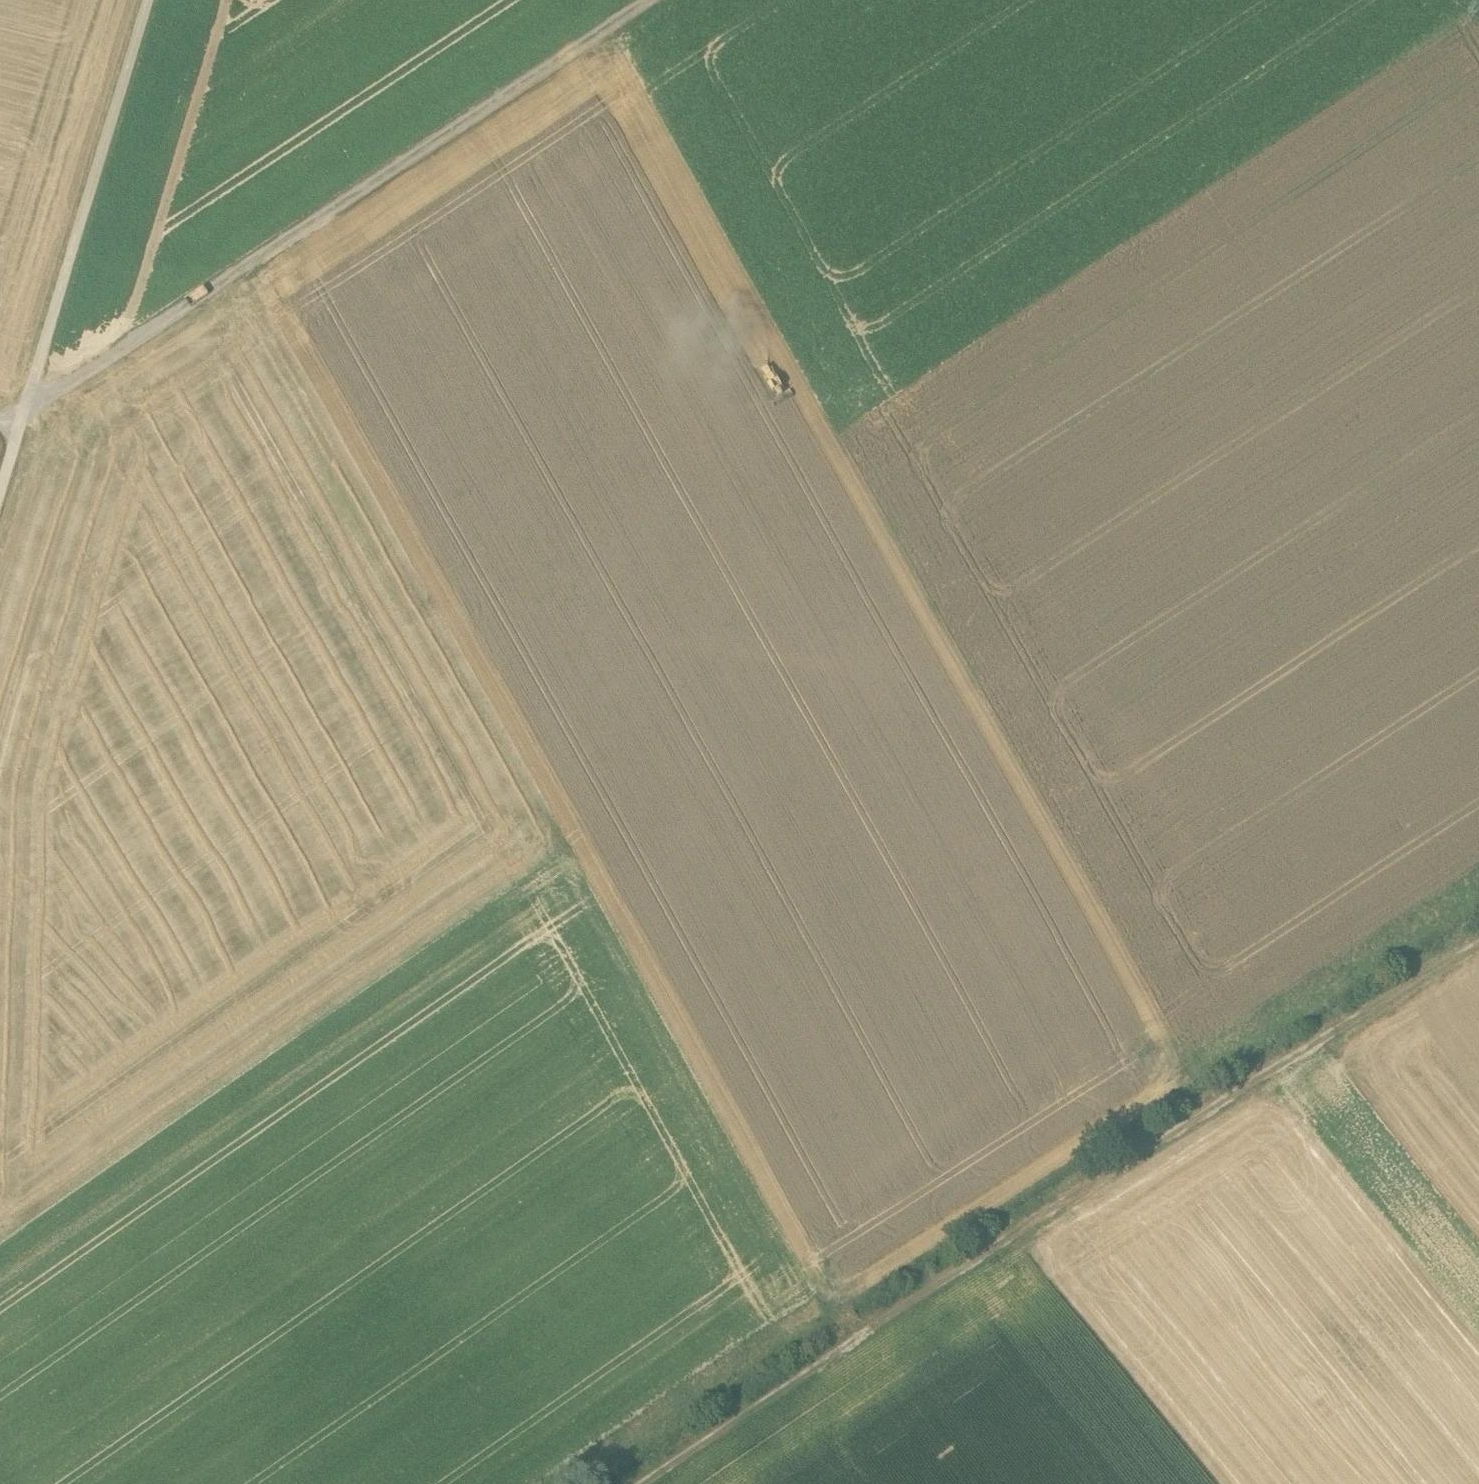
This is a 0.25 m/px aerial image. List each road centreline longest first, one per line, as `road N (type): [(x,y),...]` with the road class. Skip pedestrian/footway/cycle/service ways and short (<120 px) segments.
road 1 (track): [(644,1483),(1022,1228),(1478,943)]
road 2 (track): [(28,399),(51,400),(655,0)]
road 3 (track): [(0,491),(147,0)]

